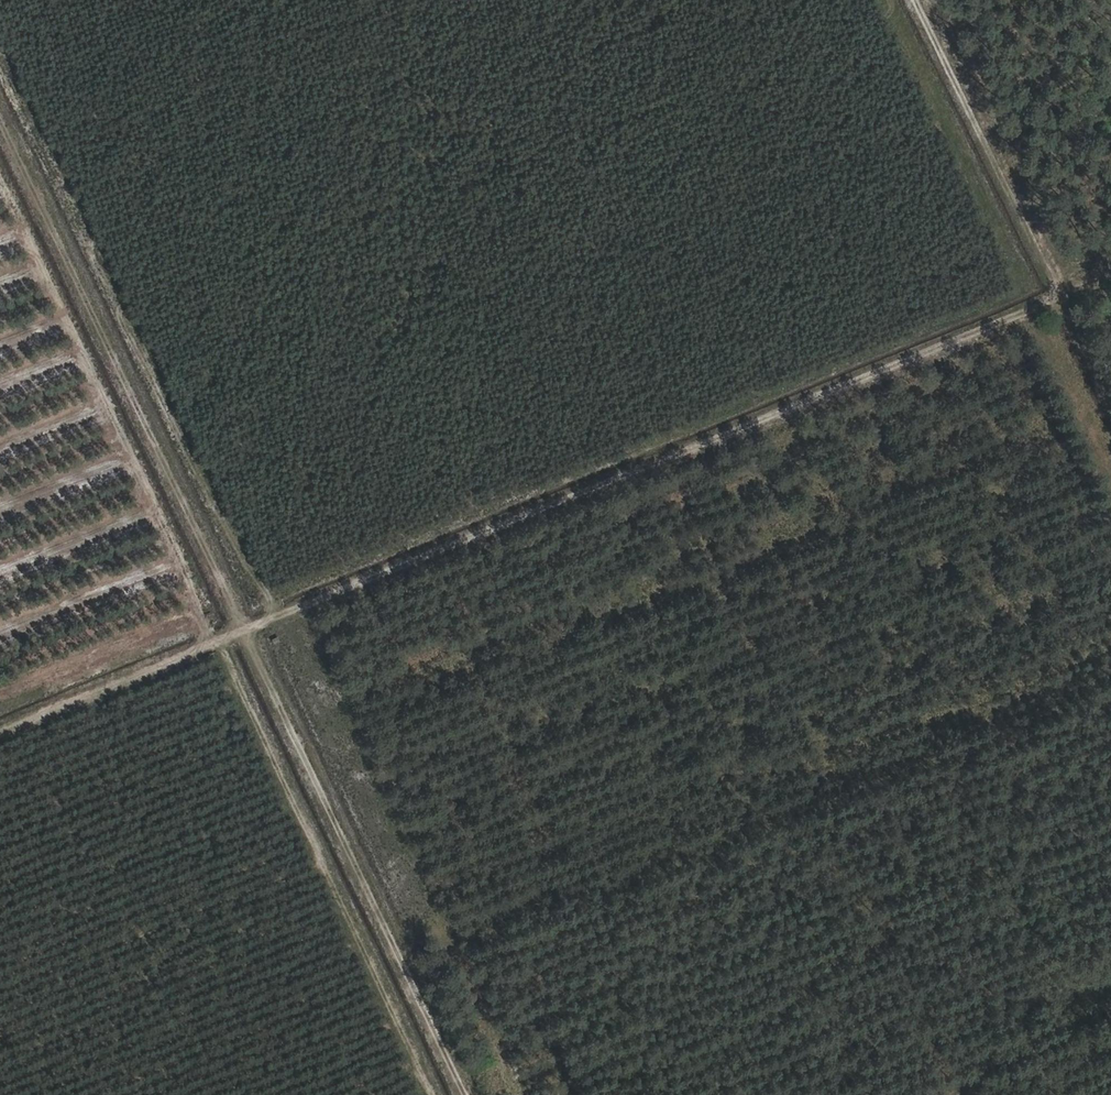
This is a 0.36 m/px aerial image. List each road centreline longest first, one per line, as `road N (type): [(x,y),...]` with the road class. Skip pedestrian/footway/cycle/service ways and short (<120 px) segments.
road 1 (track): [(919,0),(1063,291),(0,730)]
road 2 (track): [(466,1094),(0,116)]

